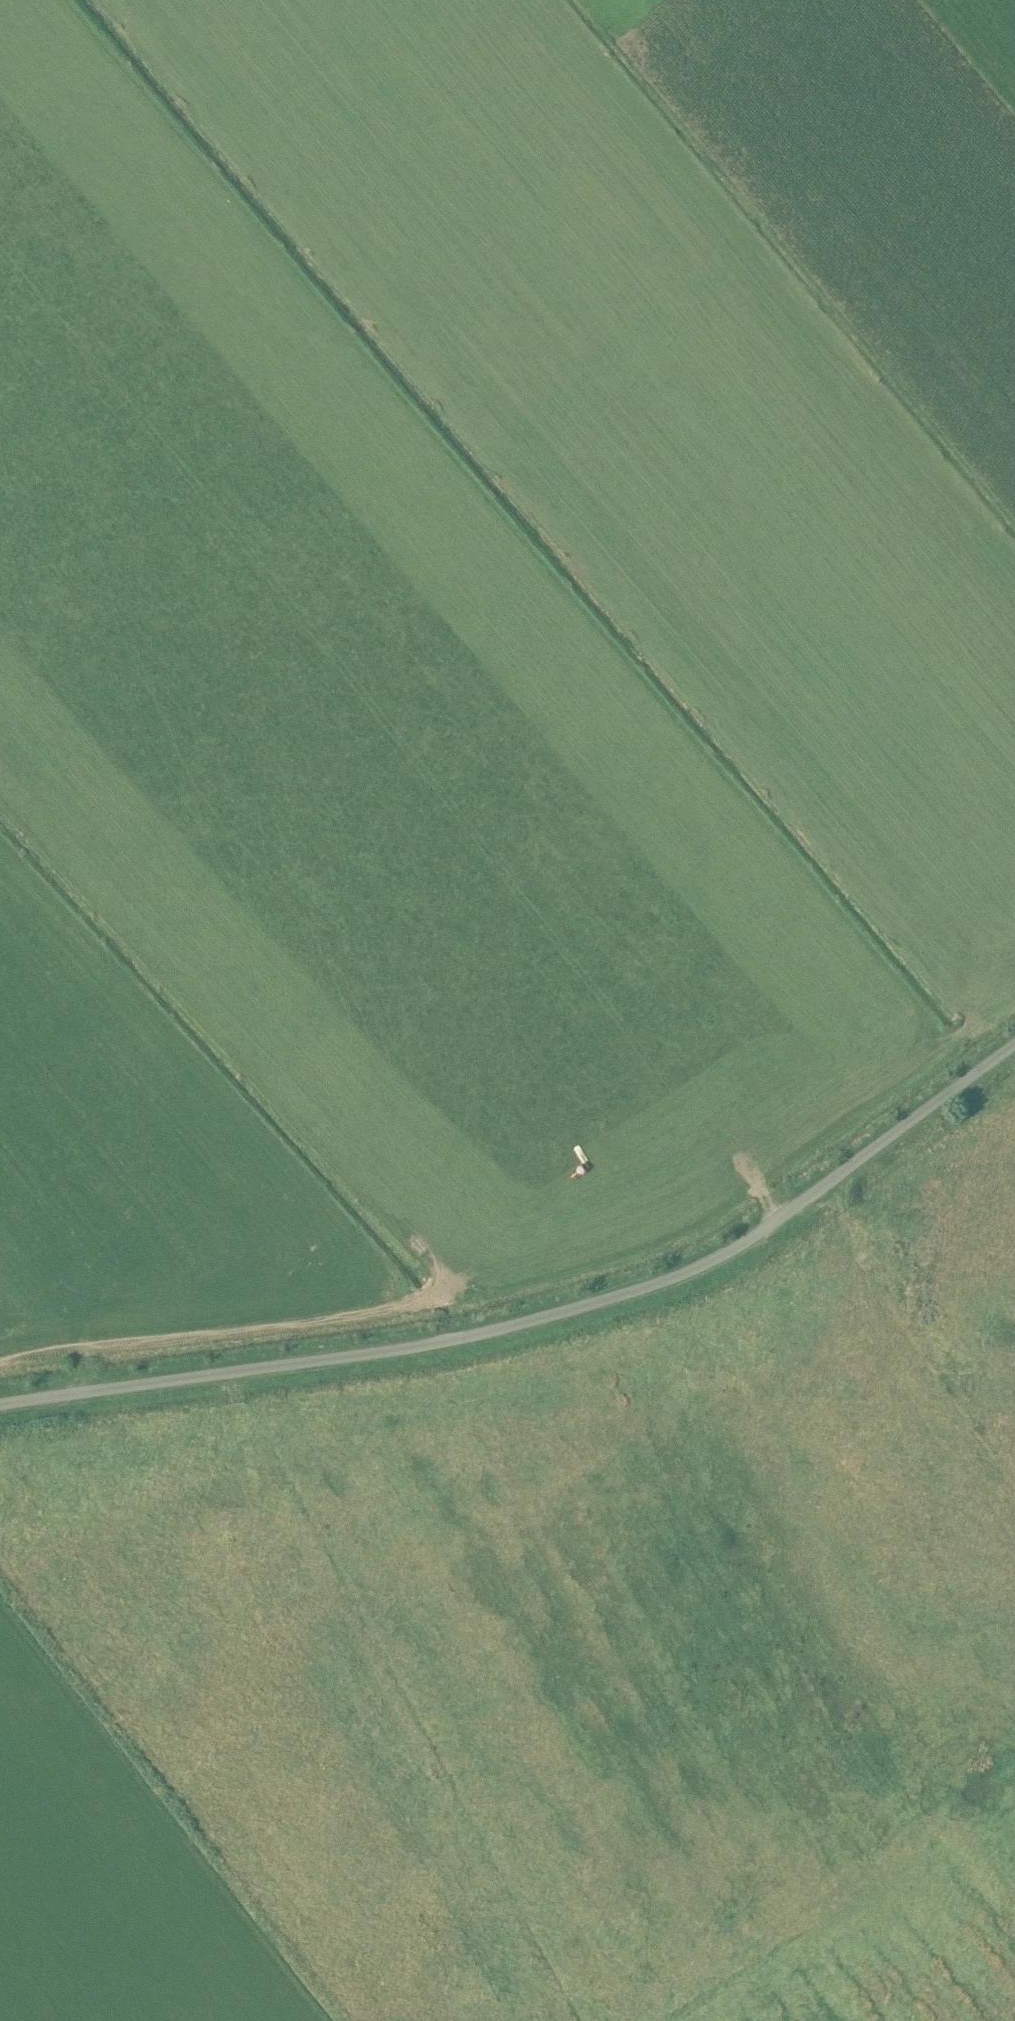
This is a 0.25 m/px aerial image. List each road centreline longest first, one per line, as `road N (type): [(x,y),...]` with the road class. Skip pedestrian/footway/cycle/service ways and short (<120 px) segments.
road 1 (unclassified): [(0,1407),(441,1340),(582,1308),(681,1273),(780,1215),(1014,1044)]

